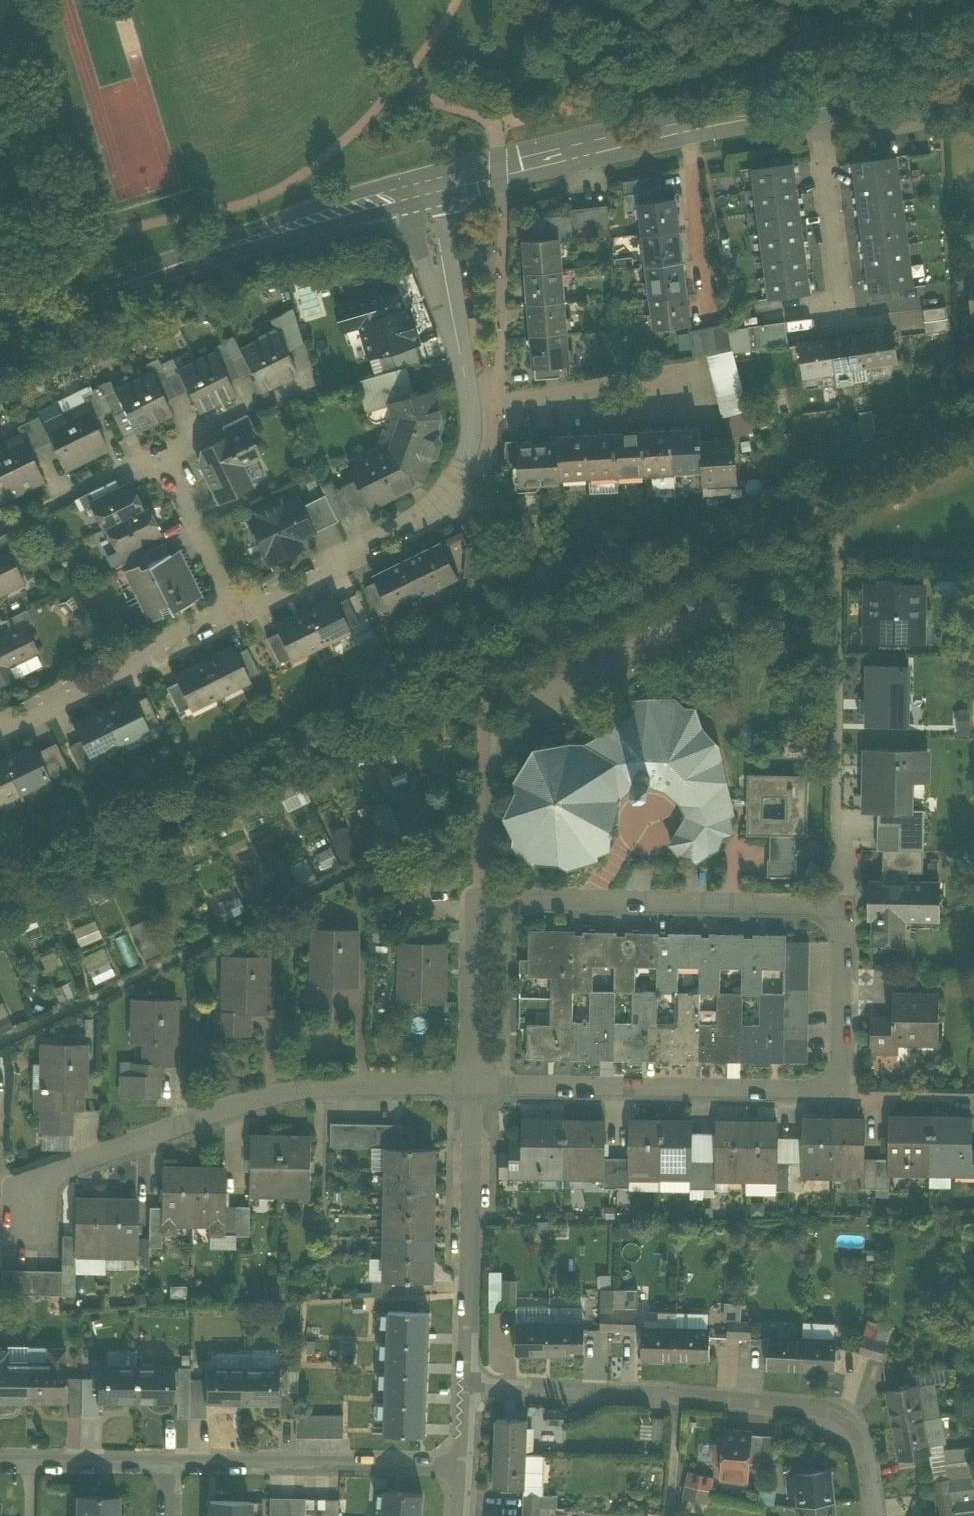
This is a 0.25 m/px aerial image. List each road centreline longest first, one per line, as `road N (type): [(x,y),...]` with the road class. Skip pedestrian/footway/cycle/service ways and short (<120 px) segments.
road 1 (residential): [(478,904),(846,911),(844,1094),(480,1090)]
road 2 (residential): [(480,1090),(369,1083),(275,1097),(16,1190)]
road 3 (residential): [(471,1386),(812,1410),(864,1444),(876,1515)]
road 4 (secondary): [(0,333),(119,285),(425,188)]
road 5 (secondary): [(425,188),(620,142),(819,109)]
road 6 (residential): [(168,1466),(465,1460)]
road 7 (residential): [(480,1090),(471,1386)]
road 8 (residential): [(425,188),(470,406),(468,465)]
road 9 (residential): [(468,465),(437,508),(235,608)]
road 10 (residential): [(235,608),(0,728)]
road 11 (residential): [(819,109),(844,310)]
road 12 (residential): [(478,904),(480,1090)]
road 13 (residential): [(235,608),(159,448)]
road 14 (residential): [(0,1463),(168,1466)]
road 15 (secondary): [(819,109),(973,89)]
road 16 (residential): [(159,448),(35,511)]
road 17 (residential): [(280,397),(159,448)]

